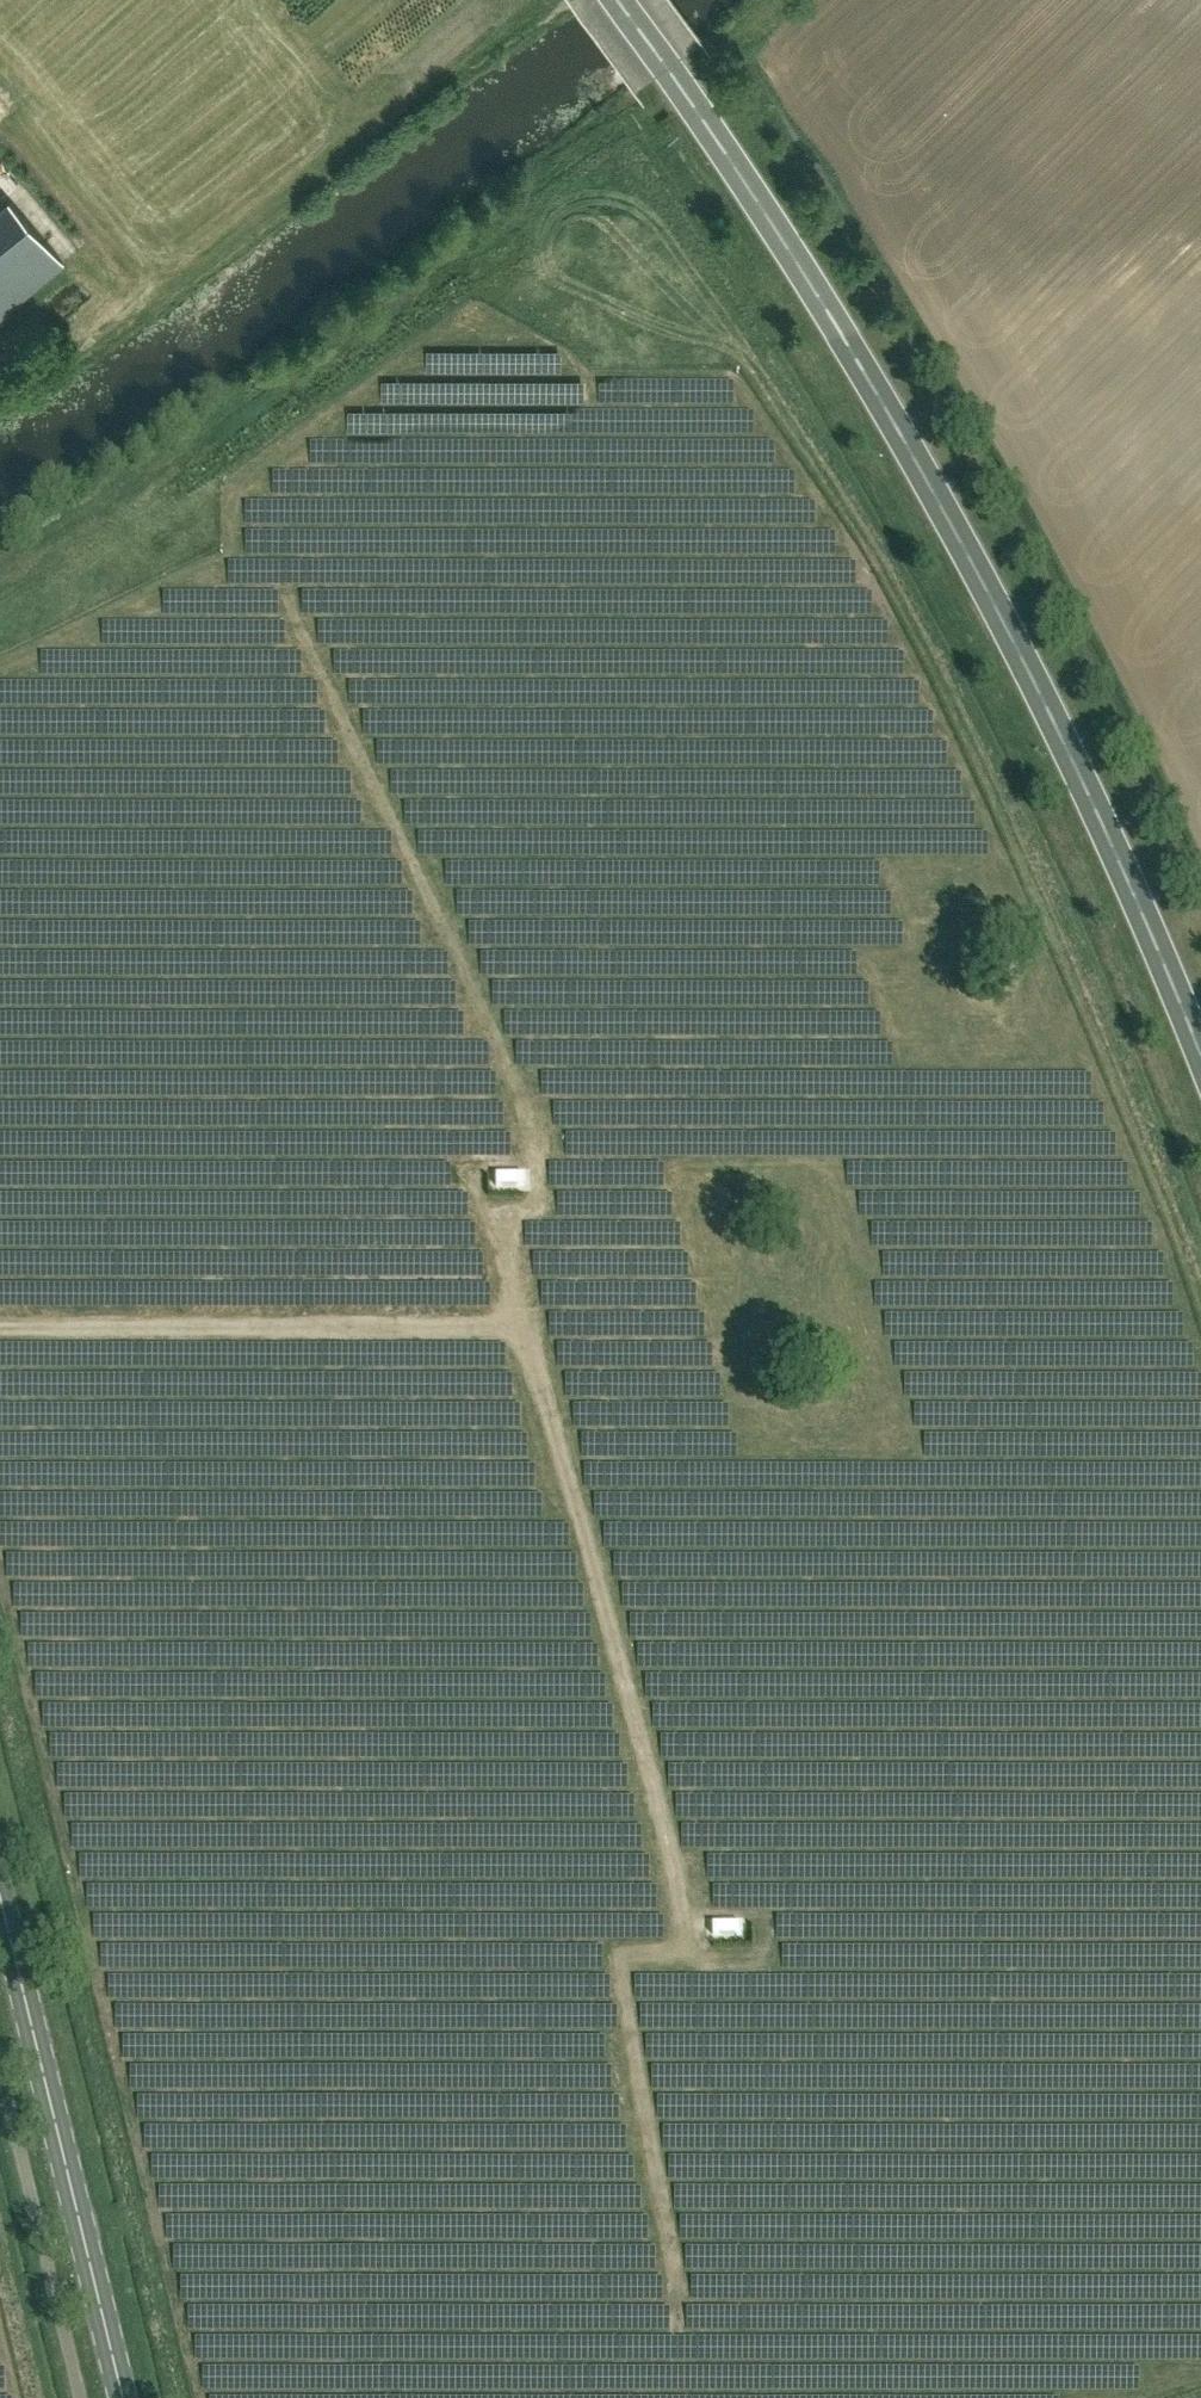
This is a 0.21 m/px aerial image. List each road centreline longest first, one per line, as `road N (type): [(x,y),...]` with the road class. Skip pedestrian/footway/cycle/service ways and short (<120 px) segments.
road 1 (primary): [(1200,1055),(1066,748),(965,548),(852,351),(618,0)]
road 2 (tertiary): [(122,2397),(0,1903)]

